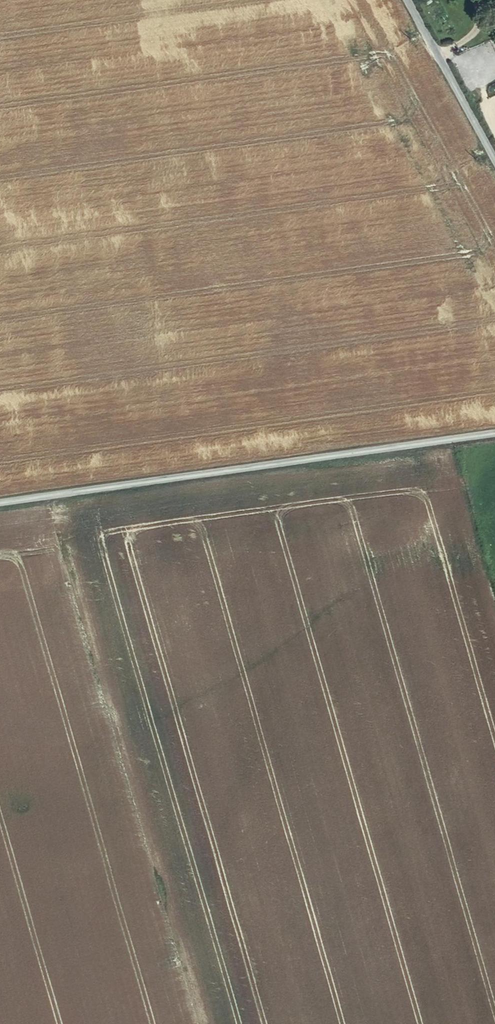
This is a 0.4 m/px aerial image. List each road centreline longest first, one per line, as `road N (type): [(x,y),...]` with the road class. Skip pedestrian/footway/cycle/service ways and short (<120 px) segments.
road 1 (unclassified): [(494,433),(0,503)]
road 2 (unclassified): [(407,0),(494,159)]

